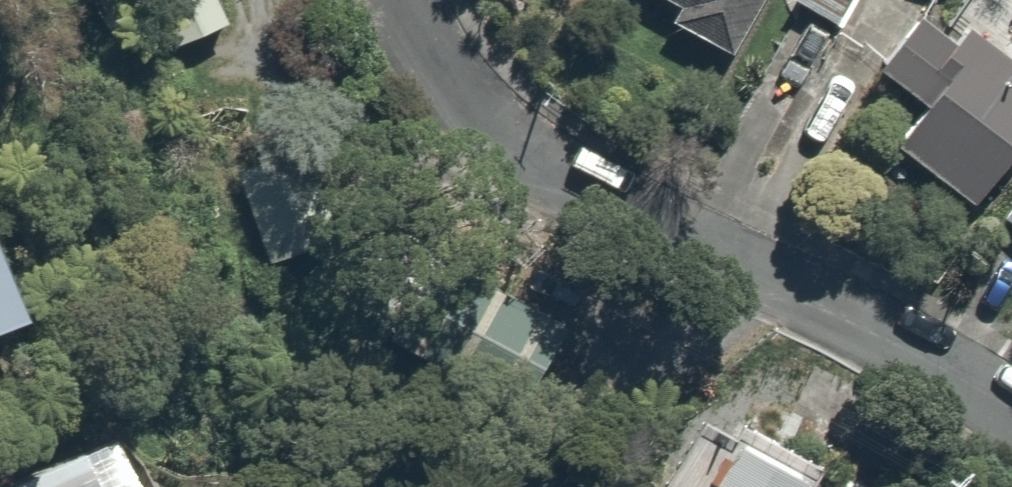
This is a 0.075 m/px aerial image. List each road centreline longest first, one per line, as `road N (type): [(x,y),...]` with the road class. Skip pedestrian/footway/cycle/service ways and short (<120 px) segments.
road 1 (residential): [(1011,444),(709,290),(480,123),(386,21),(380,0)]

